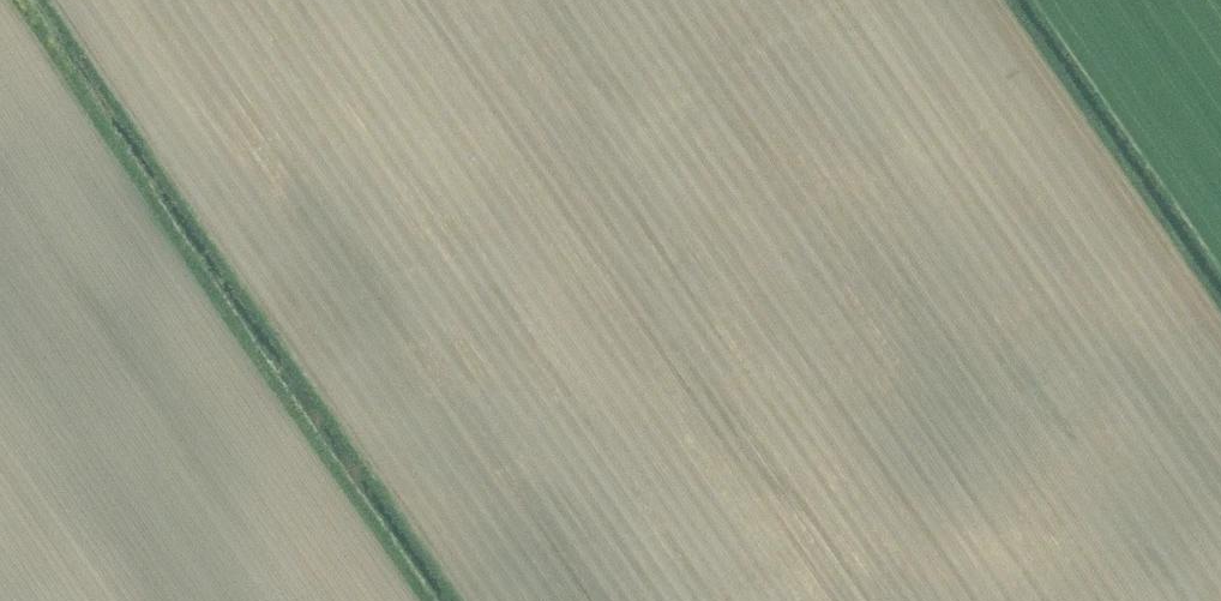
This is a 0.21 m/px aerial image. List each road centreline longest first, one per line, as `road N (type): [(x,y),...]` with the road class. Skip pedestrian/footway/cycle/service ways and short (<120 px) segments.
road 1 (track): [(1220,346),(978,0)]

